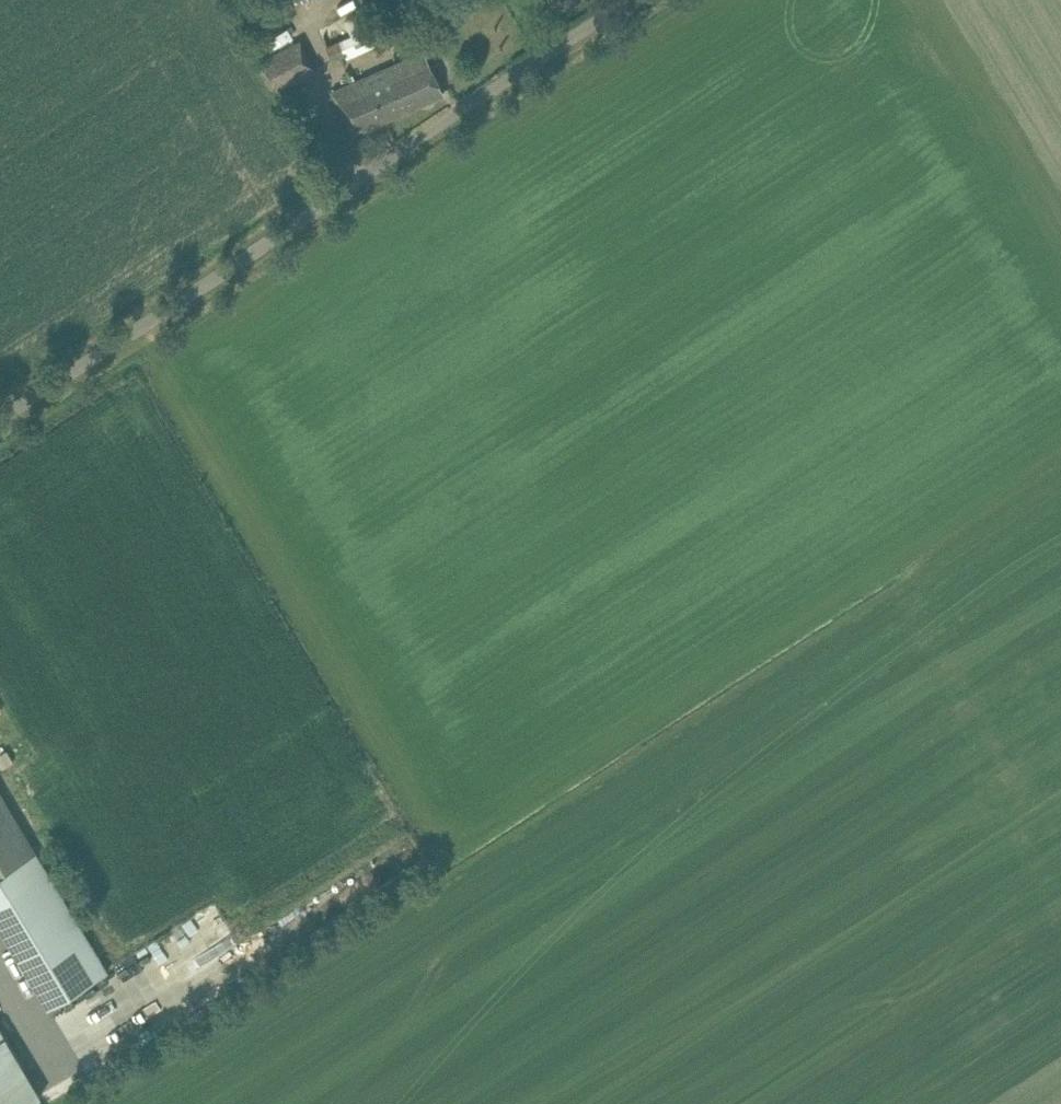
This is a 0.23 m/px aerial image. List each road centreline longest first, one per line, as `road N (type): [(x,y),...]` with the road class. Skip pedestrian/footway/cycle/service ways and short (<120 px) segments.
road 1 (unclassified): [(0,425),(645,0)]

